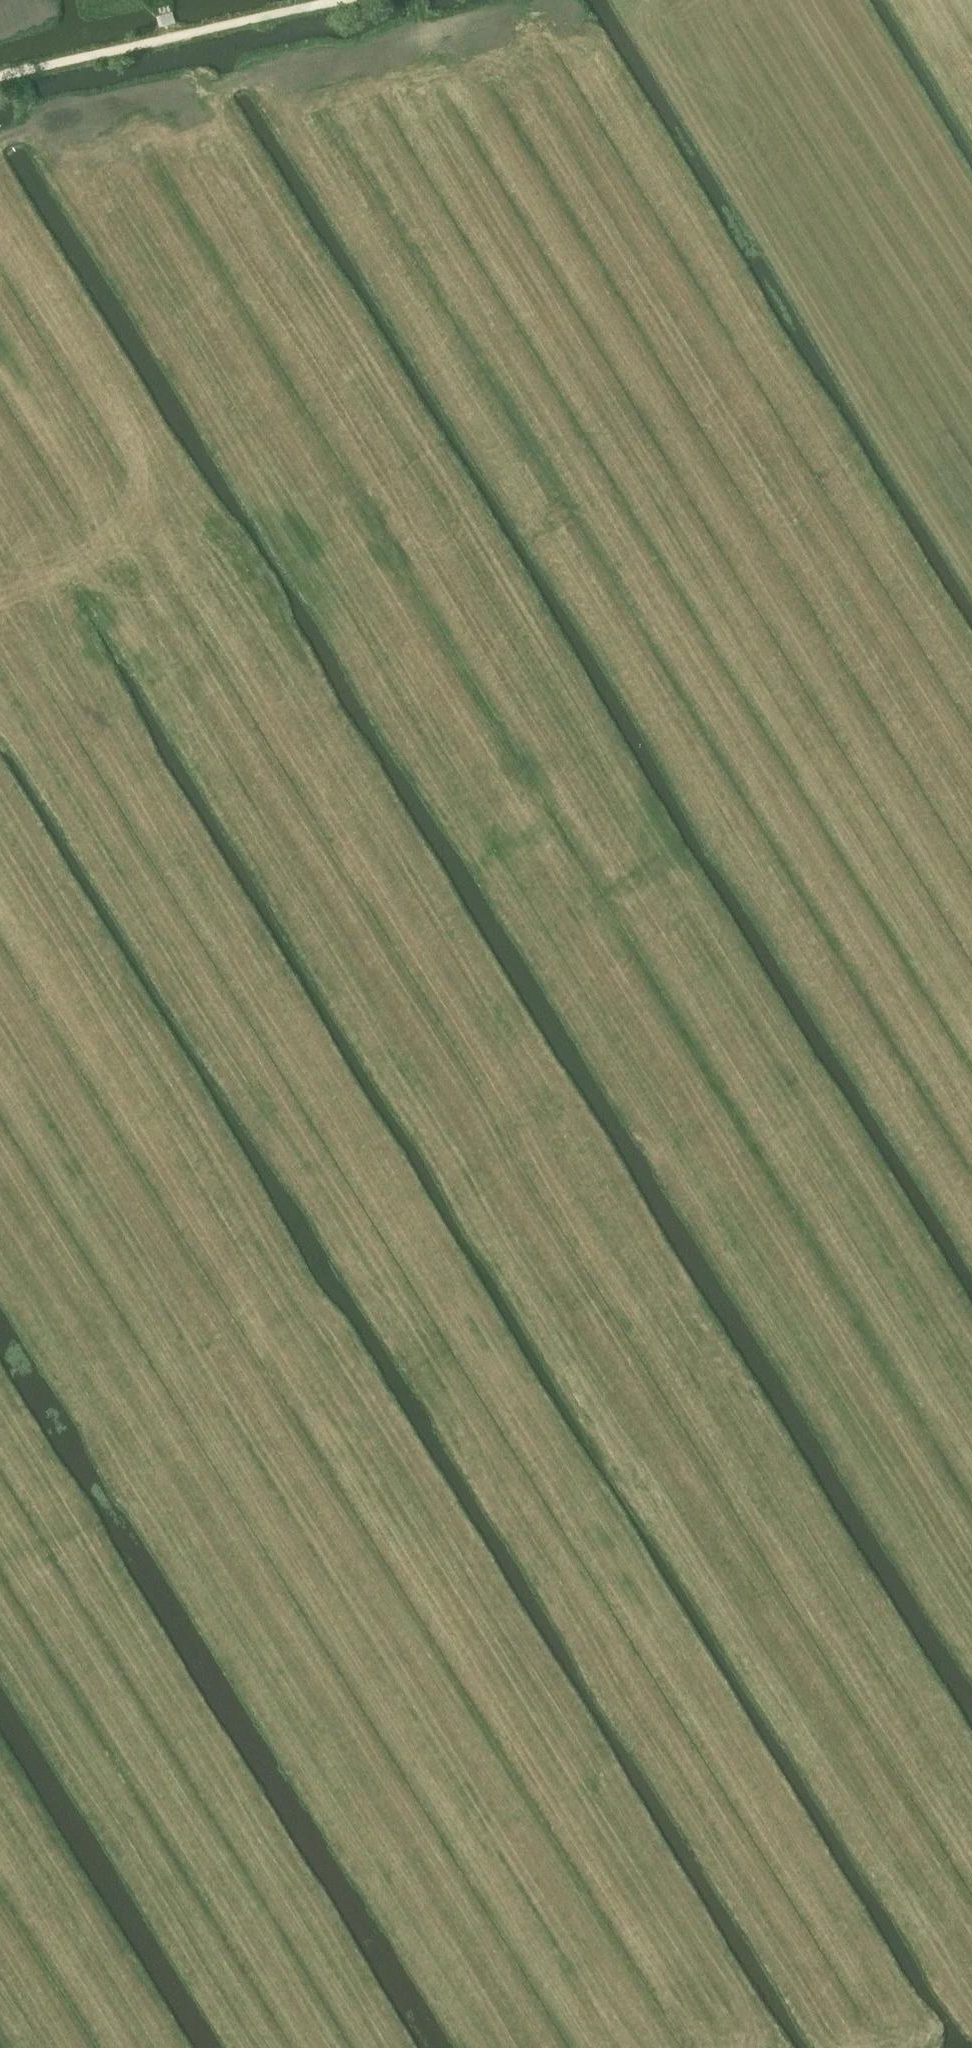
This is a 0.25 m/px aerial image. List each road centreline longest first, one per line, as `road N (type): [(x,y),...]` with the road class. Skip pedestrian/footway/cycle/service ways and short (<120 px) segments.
road 1 (track): [(0,78),(158,33),(322,0)]
road 2 (track): [(778,194),(657,0)]

